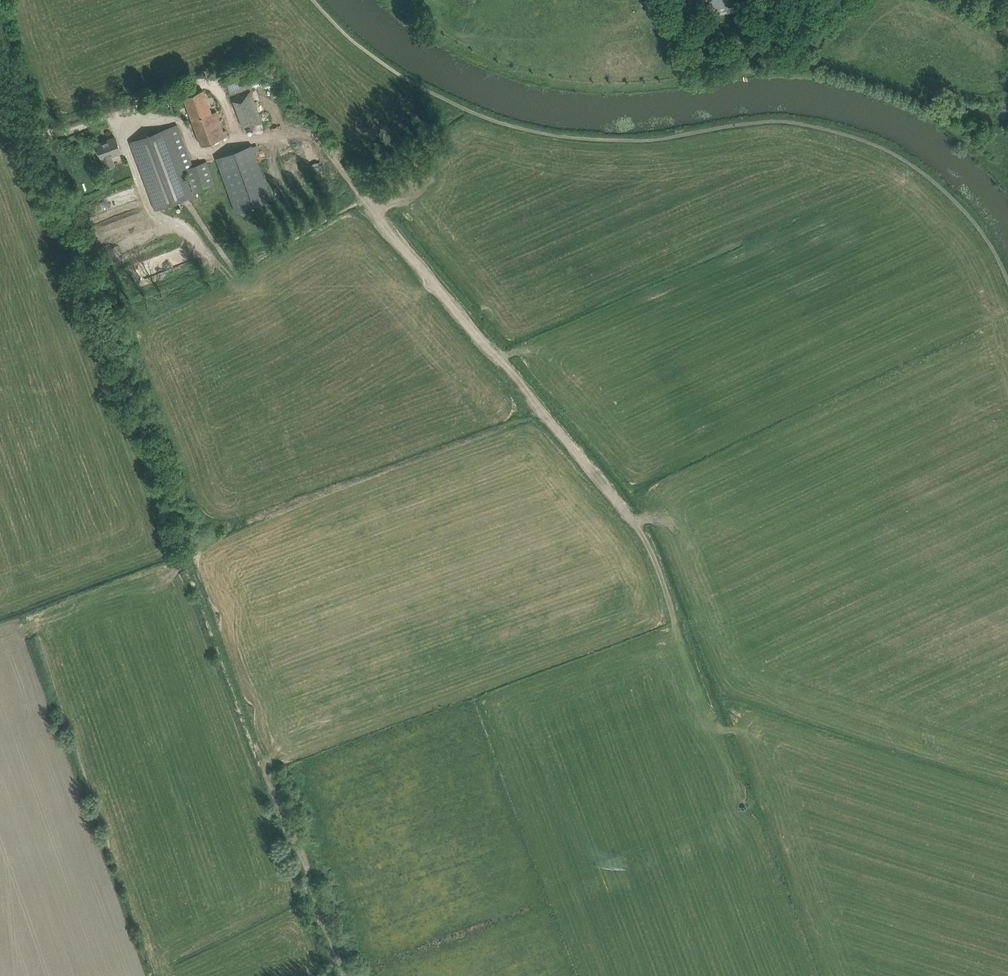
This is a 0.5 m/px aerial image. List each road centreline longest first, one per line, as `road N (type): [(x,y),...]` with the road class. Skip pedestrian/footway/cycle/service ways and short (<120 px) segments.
road 1 (track): [(0,27),(41,141),(205,81),(218,89),(236,134),(297,132),(319,144),(627,510),(676,620)]
road 2 (track): [(41,141),(343,975)]

